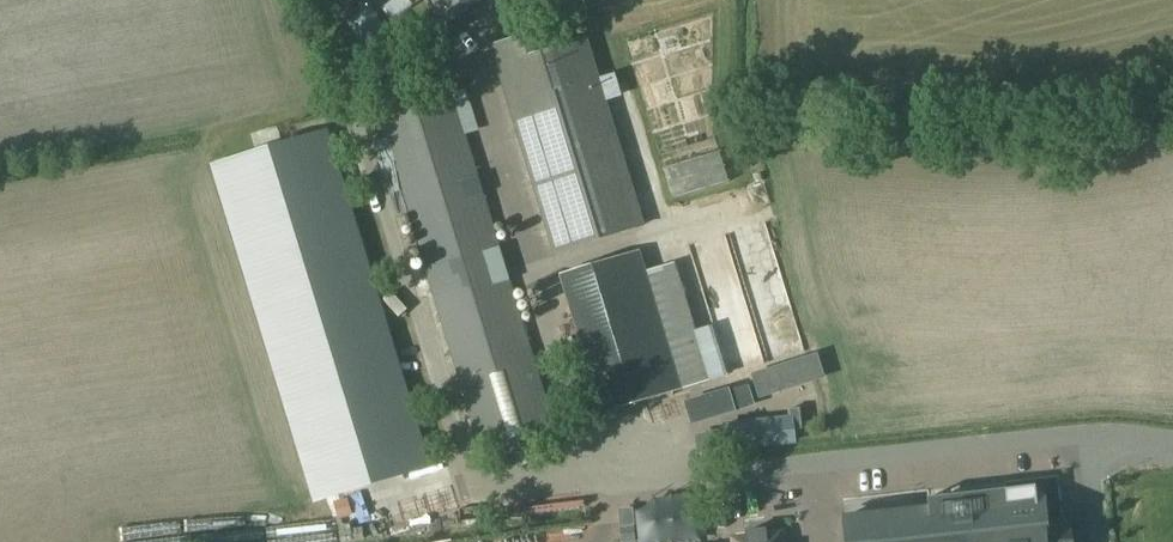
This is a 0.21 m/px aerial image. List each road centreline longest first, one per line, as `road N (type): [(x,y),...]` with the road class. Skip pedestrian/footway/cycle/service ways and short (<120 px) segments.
road 1 (residential): [(1172,456),(843,462),(695,477)]

